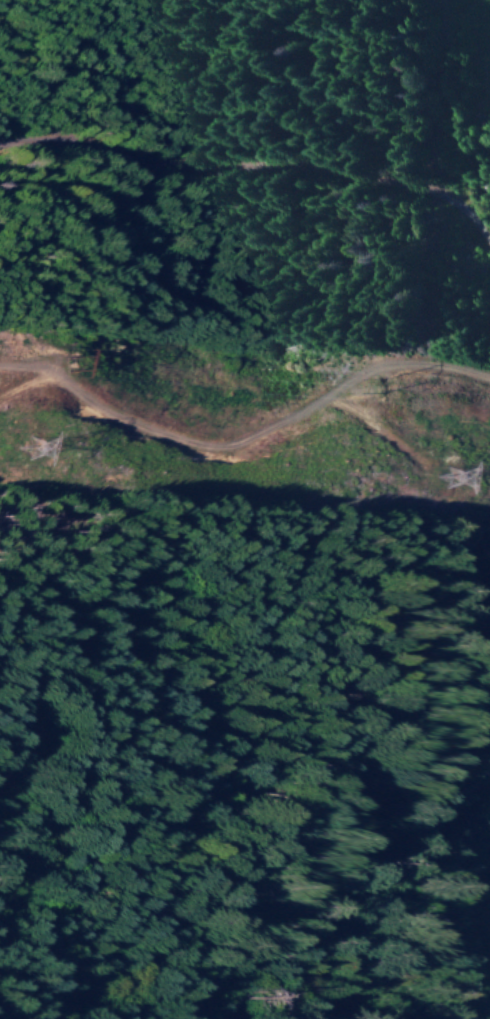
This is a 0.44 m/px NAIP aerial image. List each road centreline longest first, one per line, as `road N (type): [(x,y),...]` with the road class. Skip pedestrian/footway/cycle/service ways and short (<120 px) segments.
road 1 (residential): [(489,333),(356,251),(0,232)]
road 2 (residential): [(228,1018),(292,958),(489,829)]

